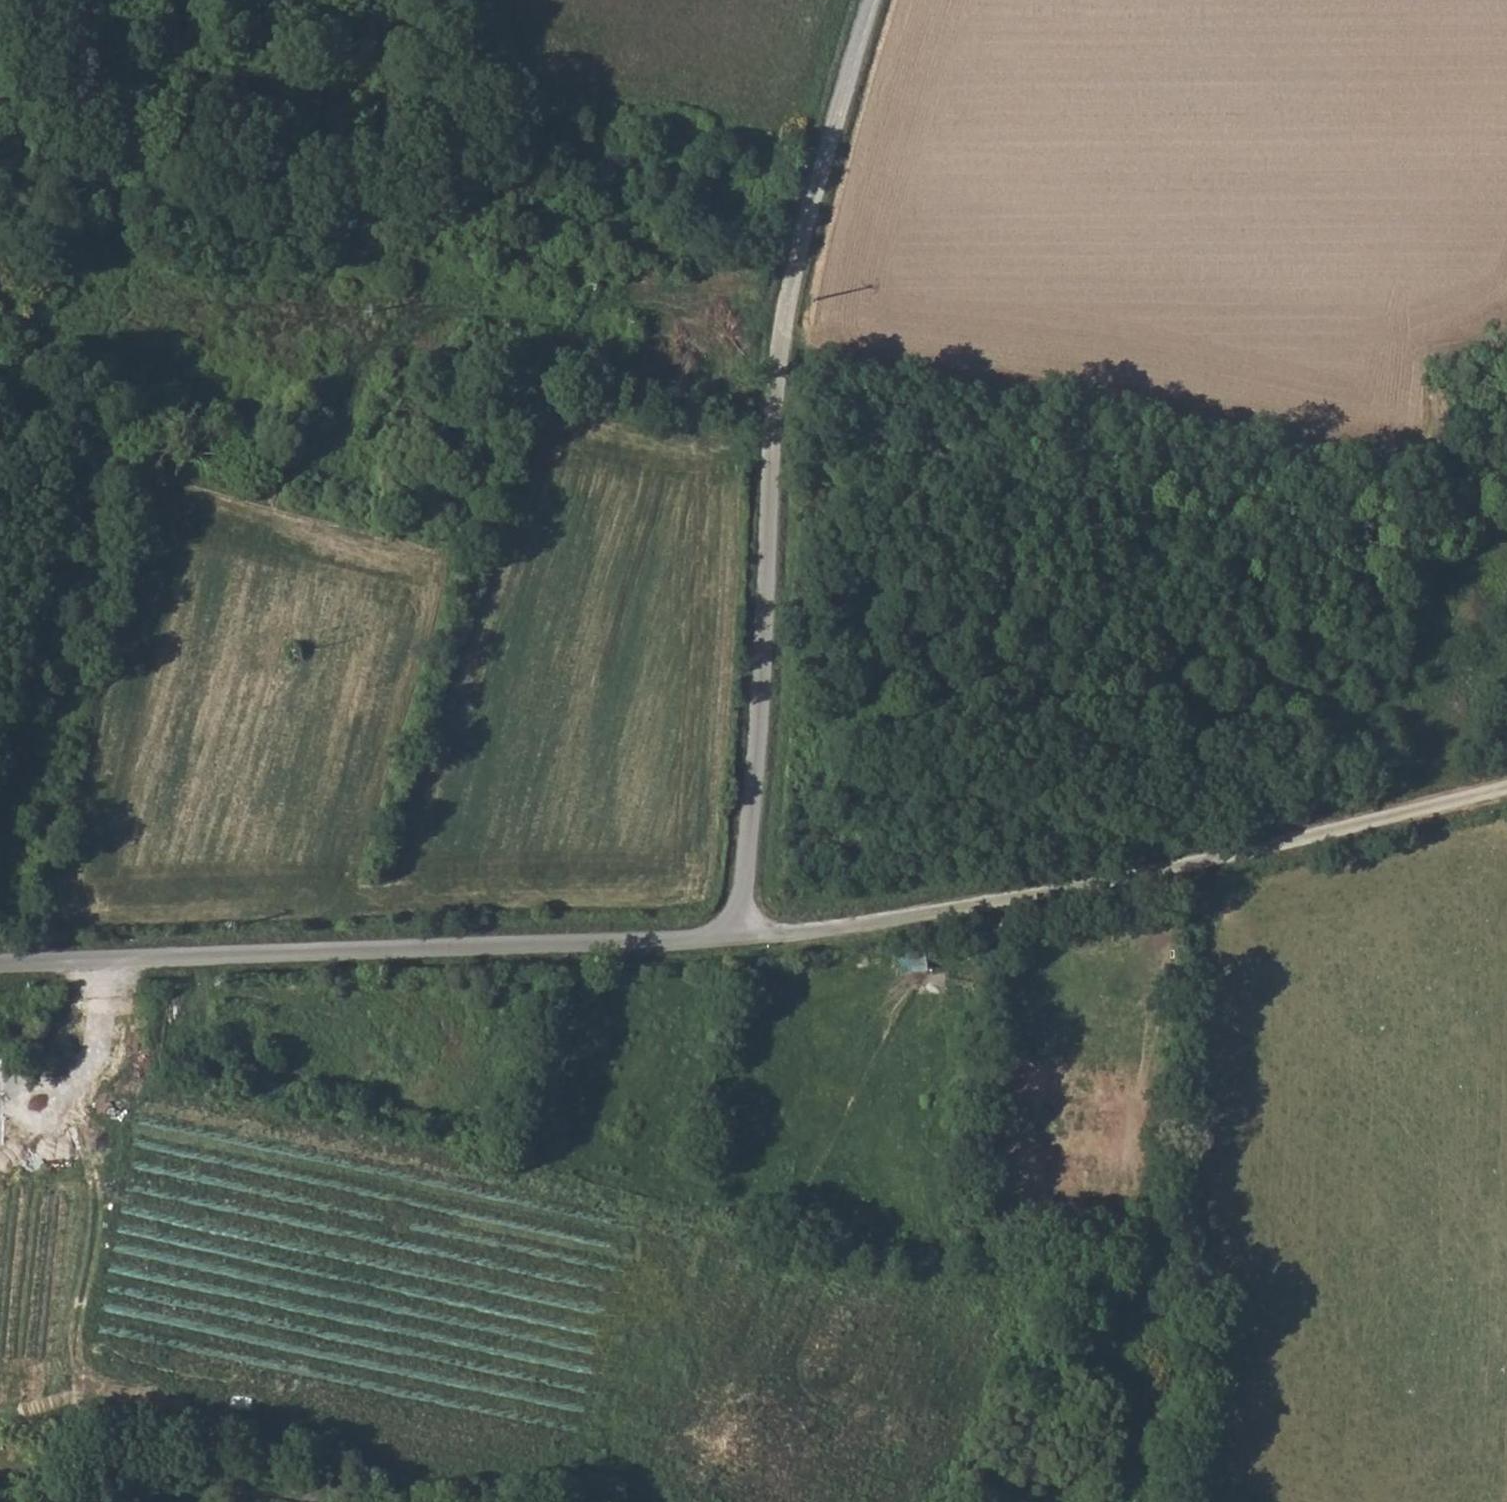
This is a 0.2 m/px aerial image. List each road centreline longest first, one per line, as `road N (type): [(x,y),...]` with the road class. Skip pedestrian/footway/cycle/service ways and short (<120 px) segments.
road 1 (unclassified): [(742,934),(782,326),(870,0)]
road 2 (unclassified): [(742,934),(796,932),(1113,879),(1506,787)]
road 3 (unclassified): [(0,963),(742,934)]
road 4 (track): [(20,0),(75,142)]

